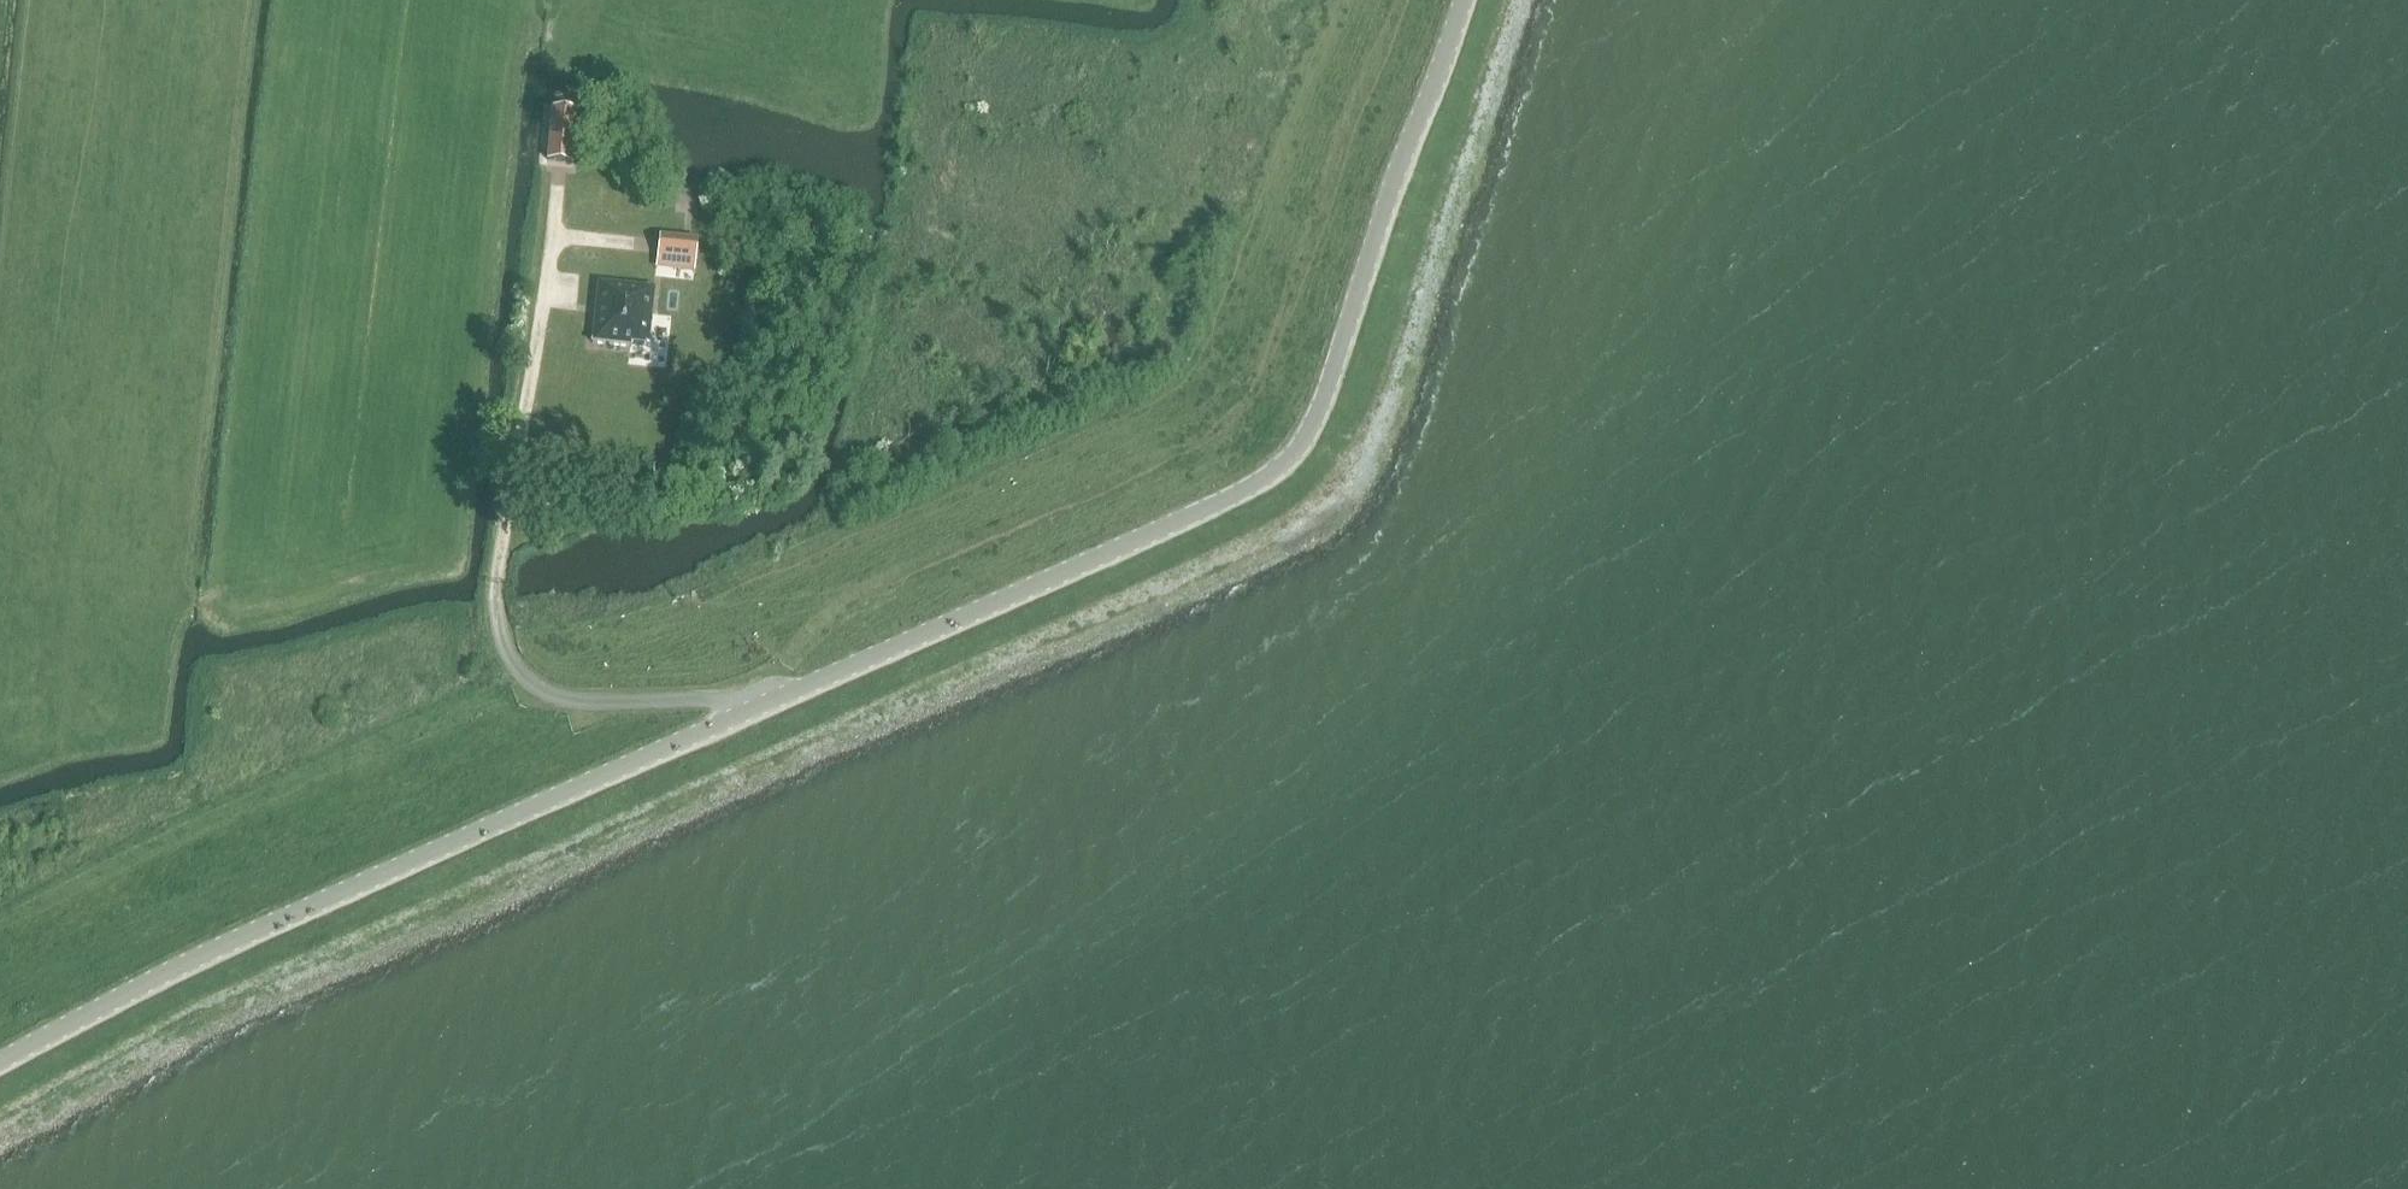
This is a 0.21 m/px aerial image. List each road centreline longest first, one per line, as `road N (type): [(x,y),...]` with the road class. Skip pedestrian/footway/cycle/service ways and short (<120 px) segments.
road 1 (tertiary): [(0,1062),(287,917),(1267,475),(1298,449),(1319,416),(1466,0)]

